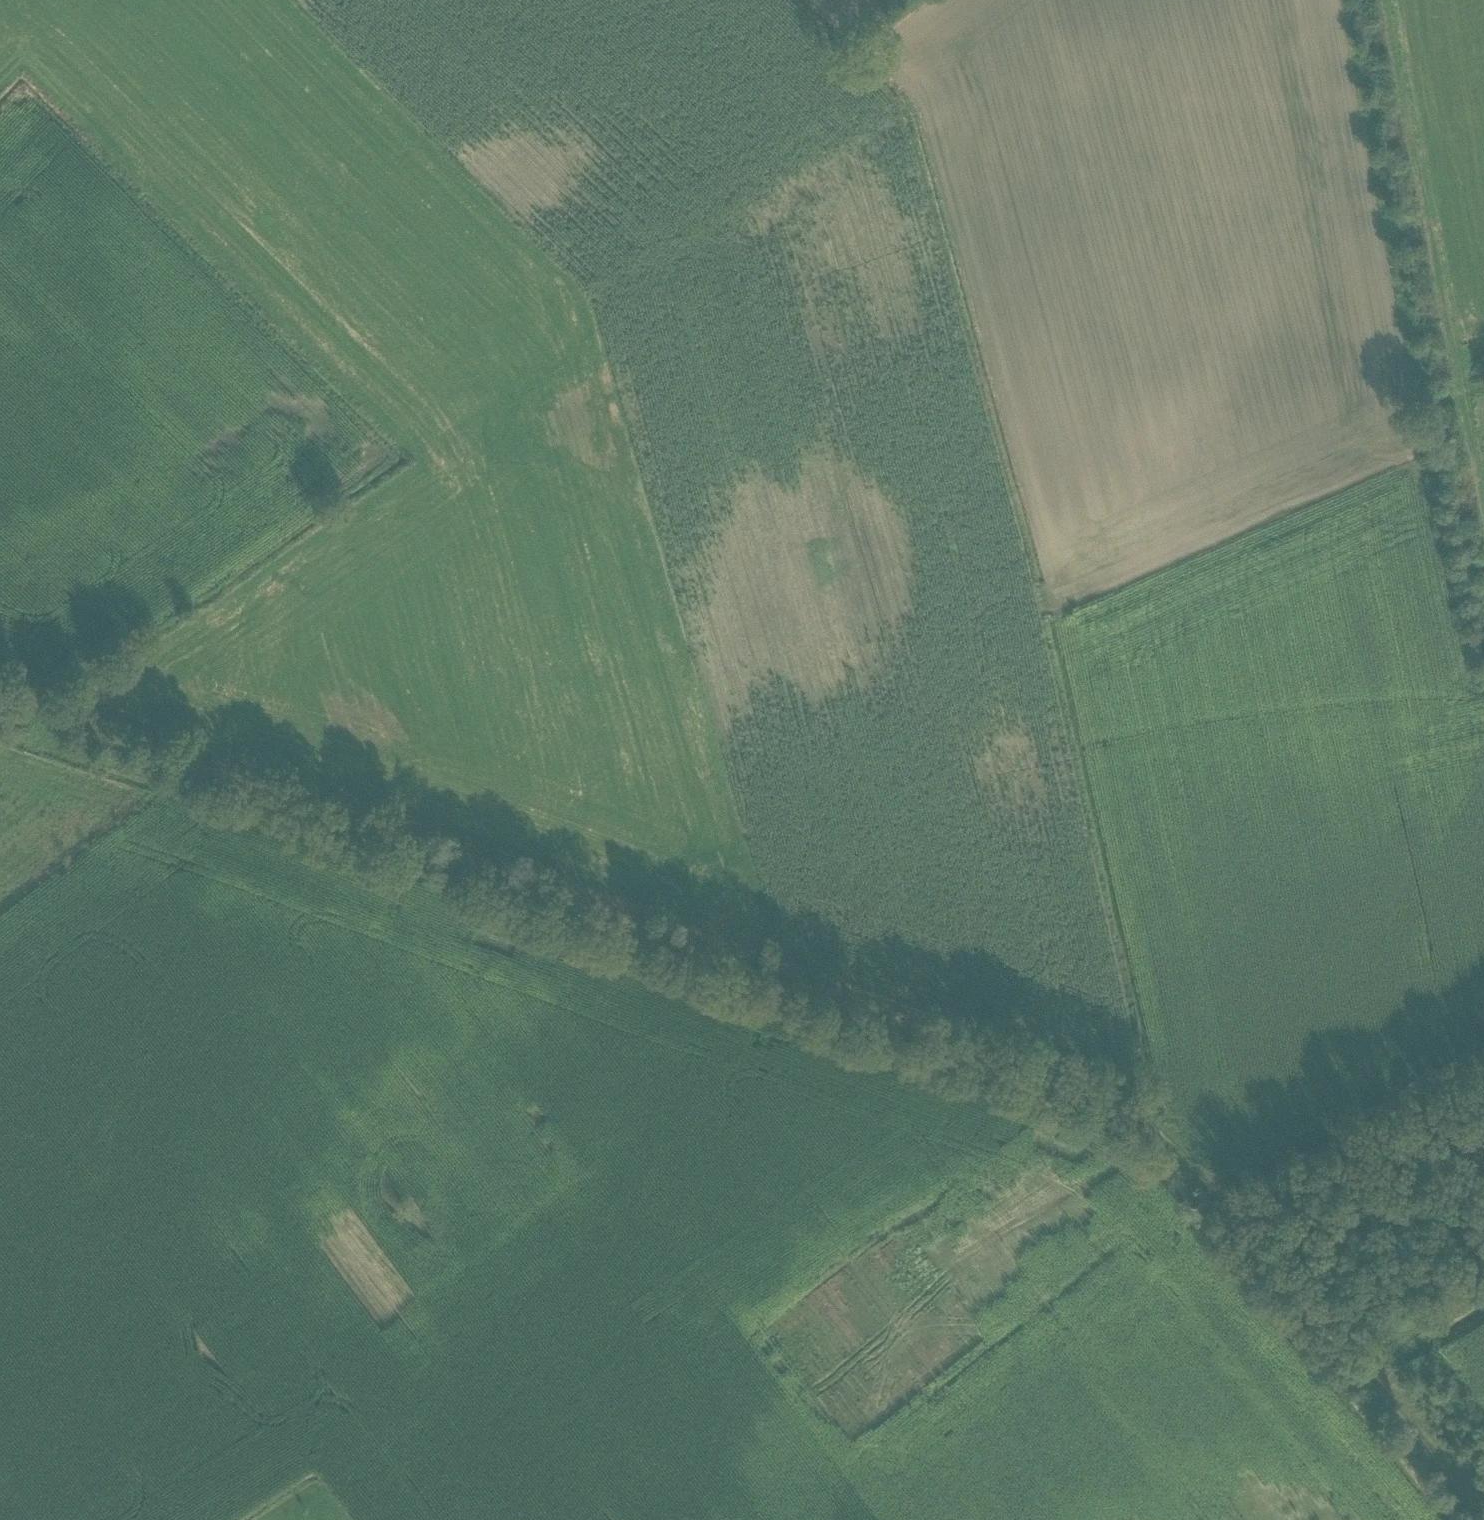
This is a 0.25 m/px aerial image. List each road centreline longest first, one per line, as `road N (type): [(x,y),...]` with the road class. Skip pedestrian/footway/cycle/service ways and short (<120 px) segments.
road 1 (track): [(1461,1519),(1161,1104),(0,688)]

